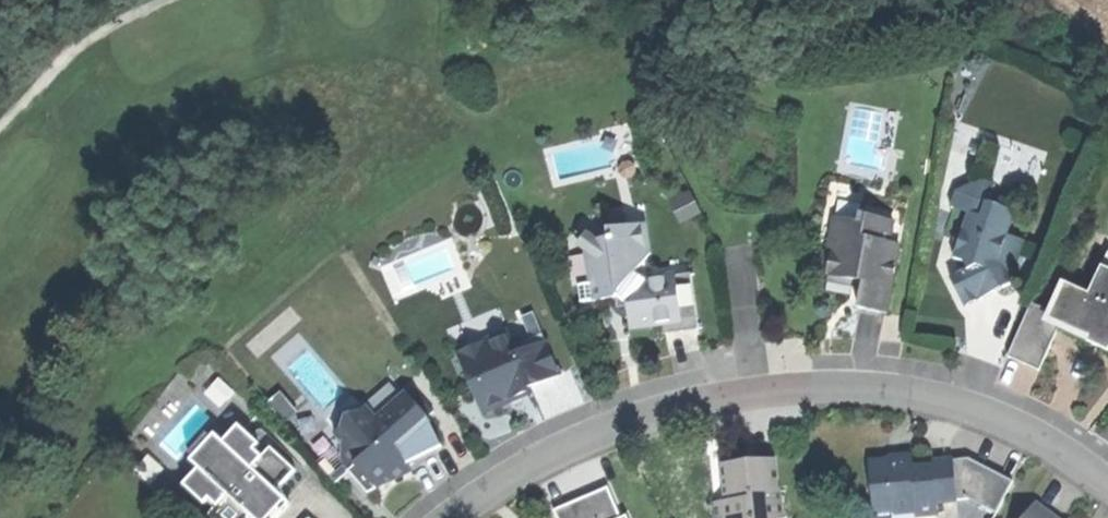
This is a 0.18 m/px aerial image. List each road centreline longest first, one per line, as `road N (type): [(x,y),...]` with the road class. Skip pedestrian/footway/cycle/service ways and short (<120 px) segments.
road 1 (residential): [(442,517),(505,469),(605,419),(766,380),(908,385),(1031,423),(1107,484)]

